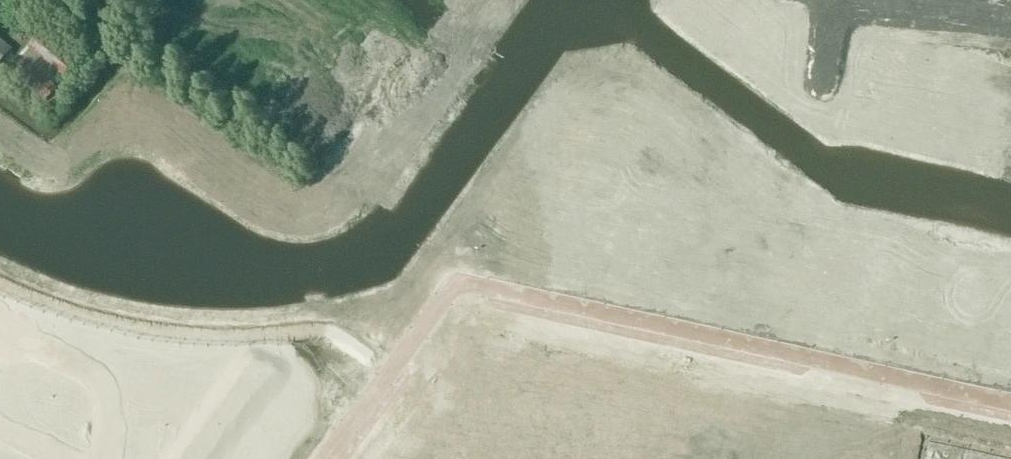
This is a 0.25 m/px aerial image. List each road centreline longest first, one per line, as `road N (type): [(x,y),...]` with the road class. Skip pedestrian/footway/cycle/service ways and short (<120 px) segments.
road 1 (residential): [(327,458),(457,284),(1010,405)]

